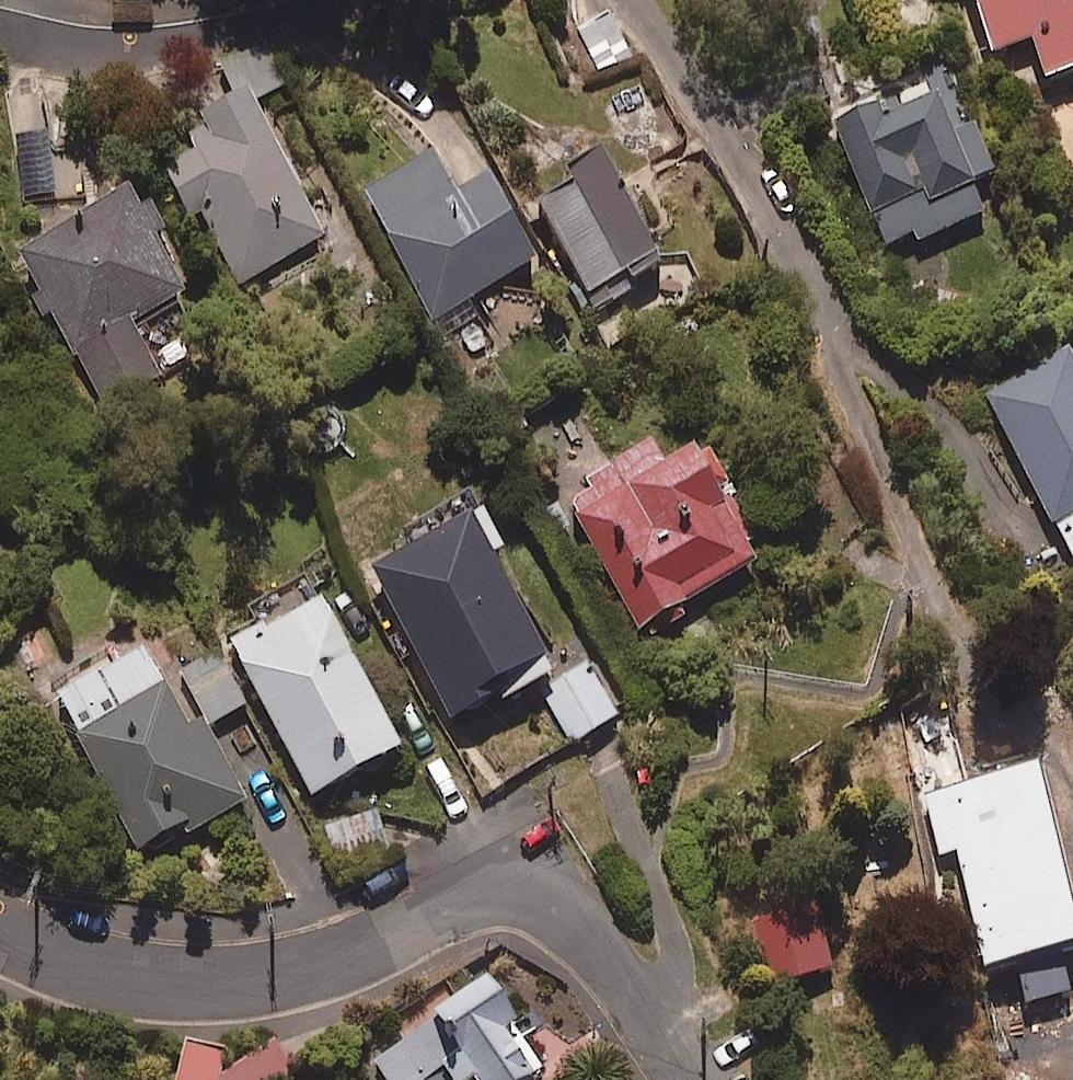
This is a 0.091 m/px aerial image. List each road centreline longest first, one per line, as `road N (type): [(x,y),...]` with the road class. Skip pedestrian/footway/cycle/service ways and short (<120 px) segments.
road 1 (residential): [(0,931),(108,974),(211,984),(338,961),(488,890),(535,896),(597,943),(686,1079)]
road 2 (residential): [(842,351),(741,154),(632,0)]
road 3 (residential): [(0,33),(121,53),(355,0)]

